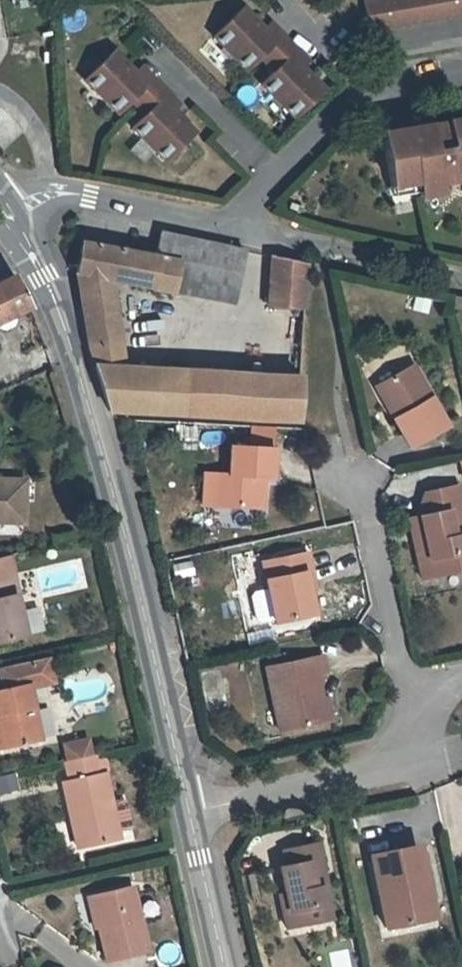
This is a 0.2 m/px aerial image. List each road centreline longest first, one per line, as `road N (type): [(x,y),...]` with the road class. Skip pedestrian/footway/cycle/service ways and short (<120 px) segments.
road 1 (tertiary): [(217,966),(89,428),(44,278),(22,237)]

